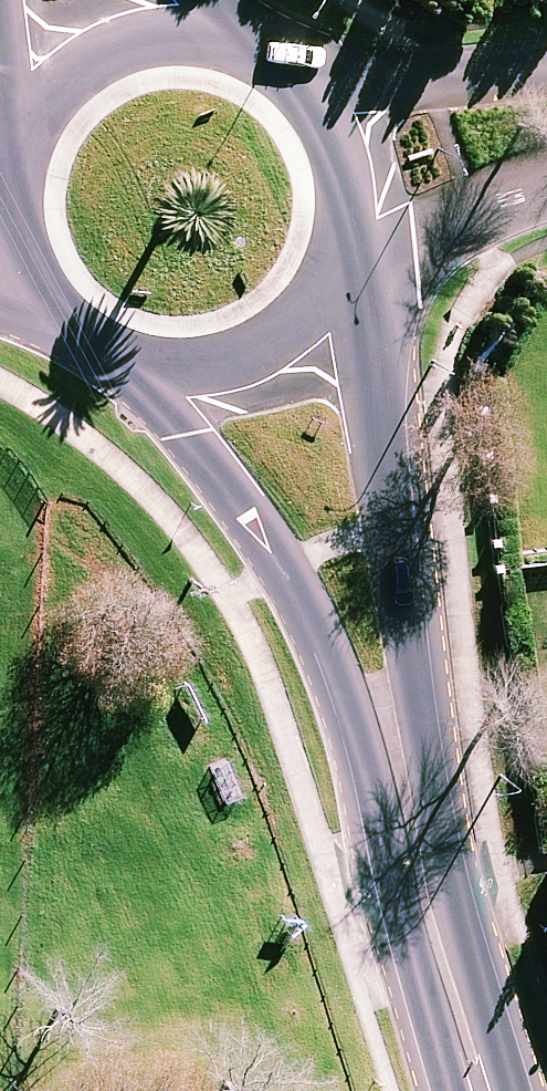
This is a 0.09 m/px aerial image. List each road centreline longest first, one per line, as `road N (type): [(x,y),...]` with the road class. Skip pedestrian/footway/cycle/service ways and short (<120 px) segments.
road 1 (secondary): [(465,1090),(431,1007),(353,708),(318,623),(182,437),(78,334)]
road 2 (secondary): [(347,258),(379,538),(449,891),(500,1090)]
road 3 (secondary): [(347,258),(305,319),(237,358),(154,367),(78,334)]
road 4 (secondary): [(9,188),(24,131),(80,69),(167,39),(248,50)]
road 5 (tertiary): [(304,83),(434,90),(546,73)]
road 6 (tertiary): [(546,187),(419,246),(349,247)]
road 7 (secondary): [(304,83),(338,142),(349,247)]
road 8 (secondary): [(9,188),(0,45)]
road 9 (secondary): [(78,334),(39,289),(11,228)]

